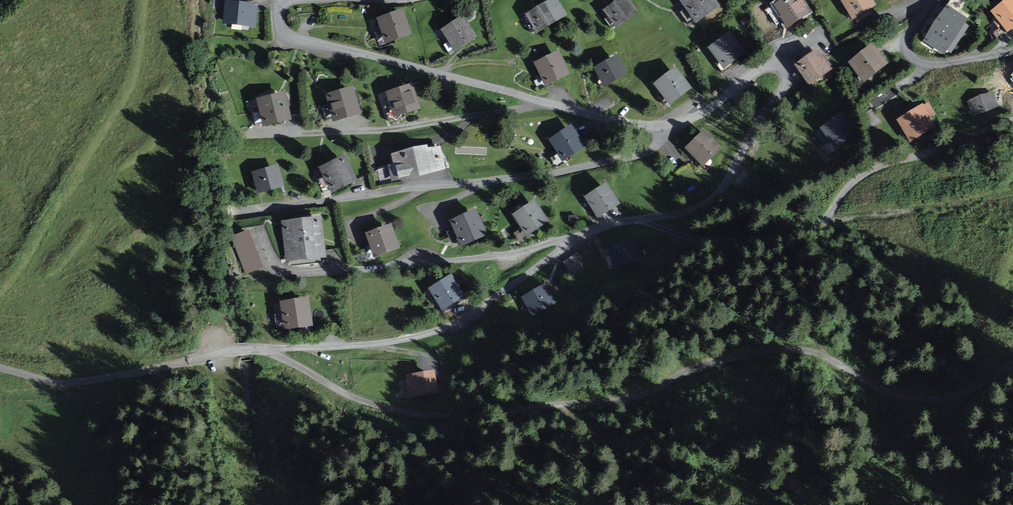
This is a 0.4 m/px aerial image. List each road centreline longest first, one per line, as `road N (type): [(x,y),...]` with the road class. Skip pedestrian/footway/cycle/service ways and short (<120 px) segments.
road 1 (unclassified): [(1012,362),(935,398),(873,385),(808,351),(776,350),(703,366),(612,402),(450,416),(366,402),(263,349)]
road 2 (residential): [(676,127),(761,68),(785,70),(782,96),(749,136),(723,191),(701,211),(611,225),(569,243),(439,330),(379,344),(263,349)]
road 3 (residential): [(676,127),(651,151),(554,174),(239,213)]
road 4 (residential): [(291,0),(279,21),(292,39),(542,102)]
road 5 (residential): [(542,102),(383,131),(250,134)]
road 6 (unclassified): [(263,349),(78,383),(0,369)]
road 7 (residential): [(1012,50),(946,65),(913,56),(910,32),(934,0)]
road 8 (residential): [(542,102),(634,125),(676,127)]

